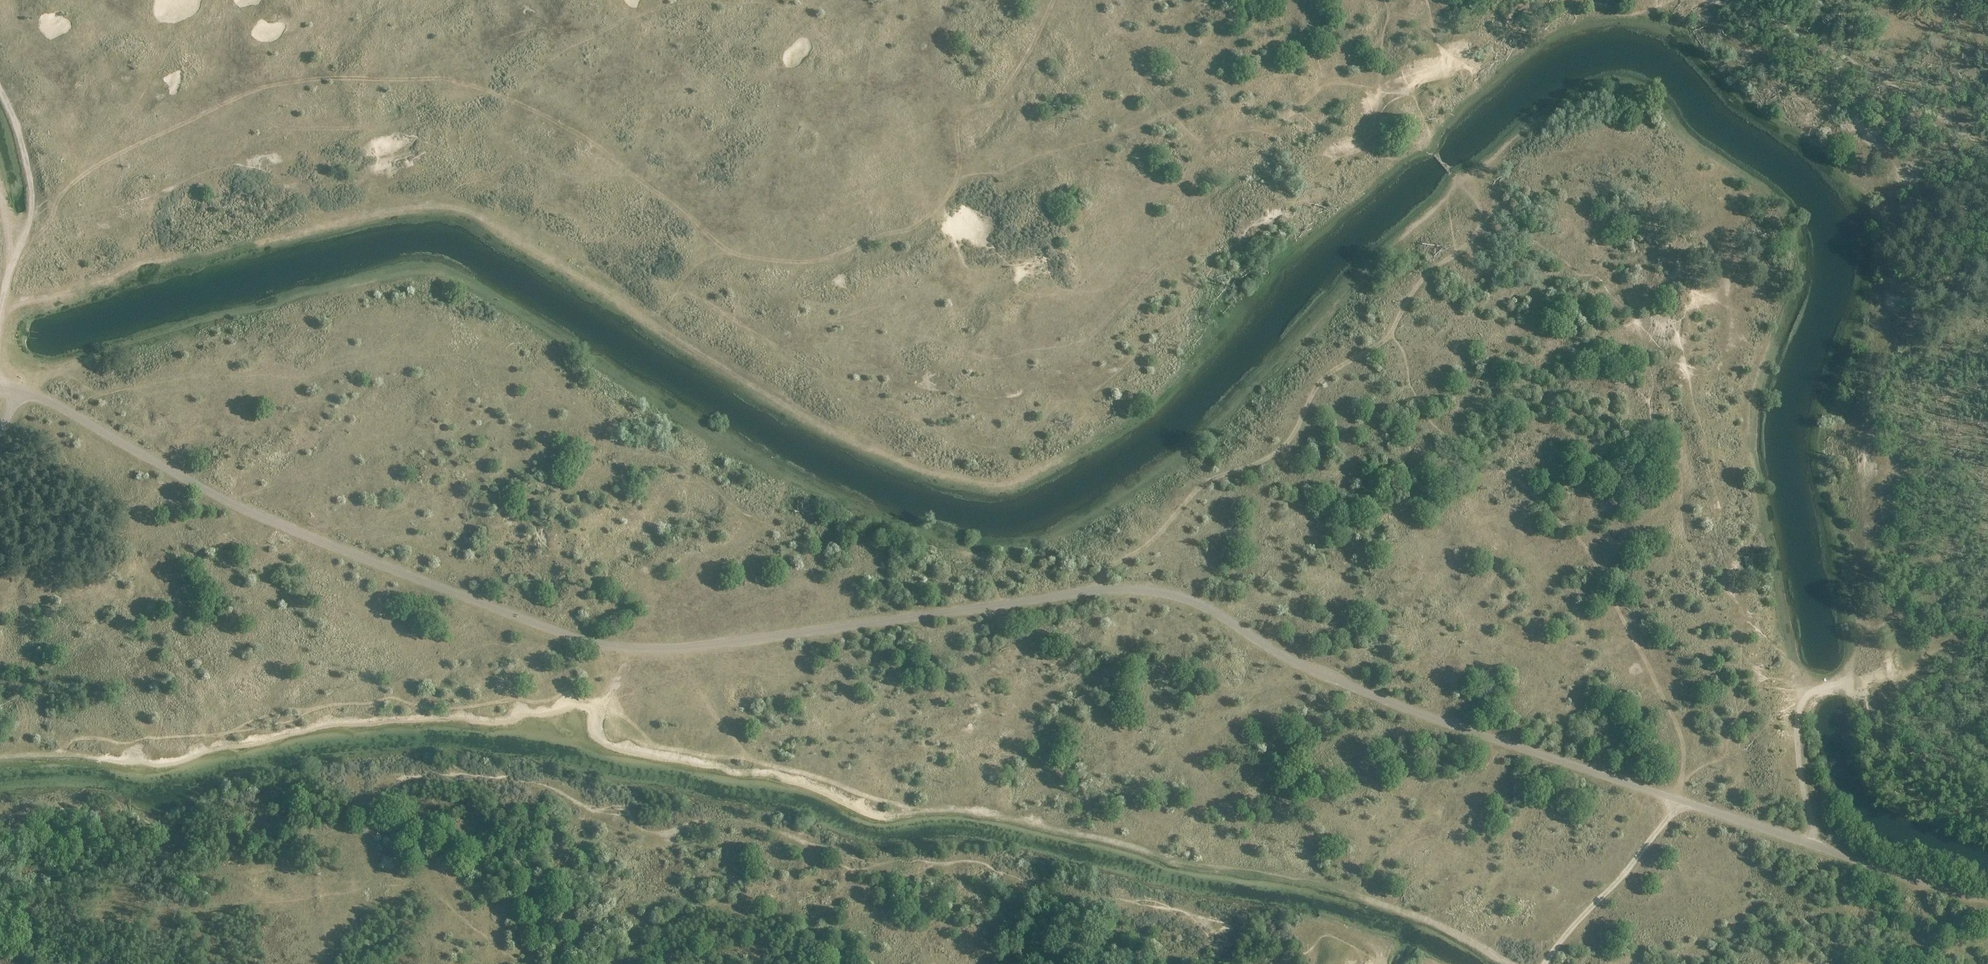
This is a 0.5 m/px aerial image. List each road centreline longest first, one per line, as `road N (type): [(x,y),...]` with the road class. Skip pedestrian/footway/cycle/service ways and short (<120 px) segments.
road 1 (track): [(1090,591),(667,649),(623,647),(540,625),(304,536),(57,405),(0,387)]
road 2 (track): [(1987,899),(1435,719),(1295,663),(1184,598),(1090,591)]
road 3 (track): [(1676,799),(1627,872),(1544,963)]
road 4 (track): [(1854,680),(1814,692),(1801,713),(1800,766),(1815,845)]

